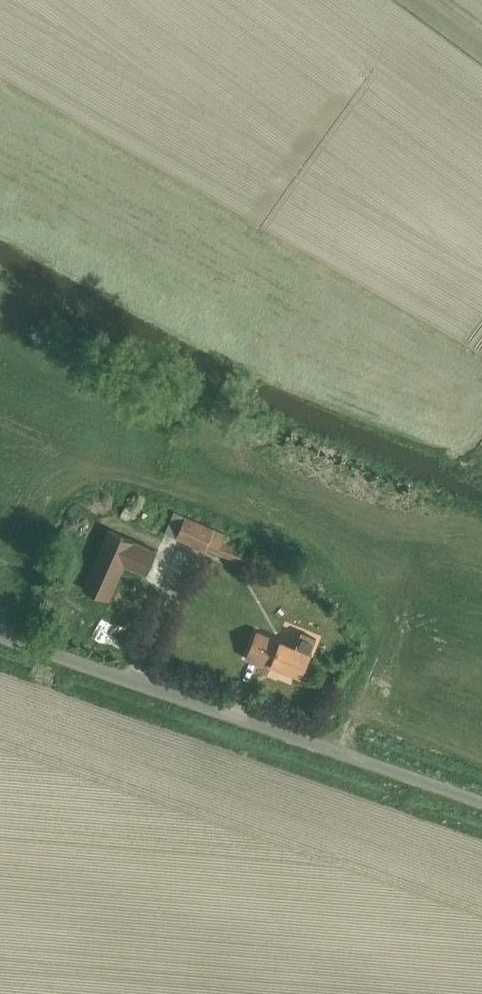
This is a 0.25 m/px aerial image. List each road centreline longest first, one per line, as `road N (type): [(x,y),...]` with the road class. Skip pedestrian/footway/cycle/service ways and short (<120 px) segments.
road 1 (unclassified): [(481,802),(0,634)]

